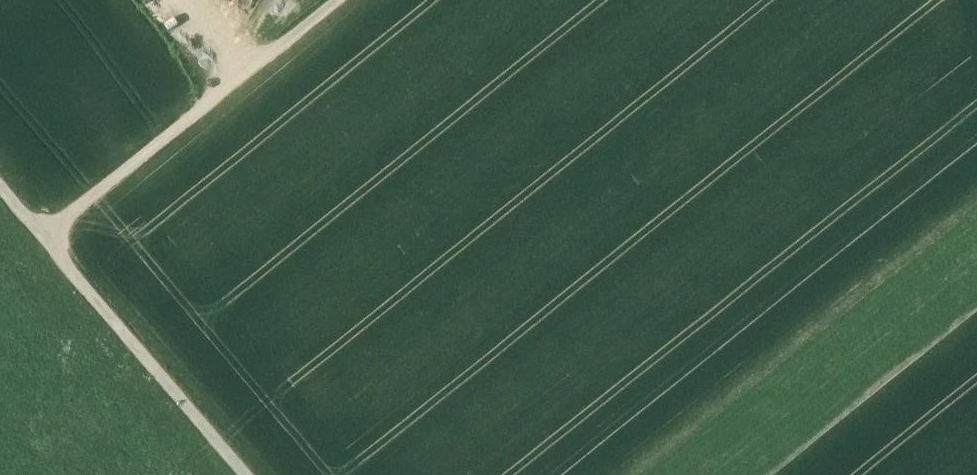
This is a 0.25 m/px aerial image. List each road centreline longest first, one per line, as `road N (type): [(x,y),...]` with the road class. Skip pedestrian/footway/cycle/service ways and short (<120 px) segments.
road 1 (track): [(340,0),(45,237)]
road 2 (track): [(244,474),(45,237)]

